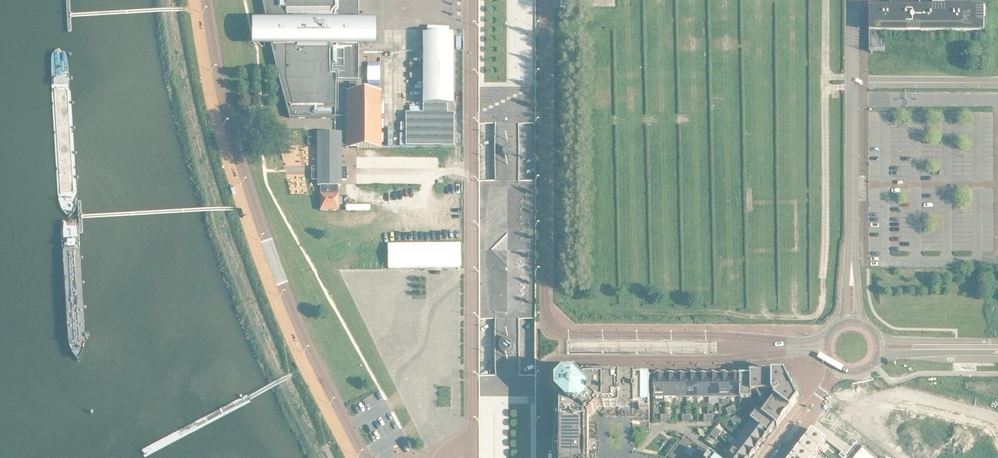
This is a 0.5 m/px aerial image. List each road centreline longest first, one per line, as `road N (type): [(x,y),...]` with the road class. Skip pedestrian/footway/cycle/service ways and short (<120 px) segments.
road 1 (tertiary): [(732,332),(563,328),(548,319),(547,0)]
road 2 (unclassified): [(376,457),(278,257),(236,121),(212,0)]
road 3 (tertiary): [(477,0),(477,457)]
road 4 (tertiary): [(547,457),(551,362),(733,351)]
road 5 (unclassified): [(855,316),(855,77)]
road 6 (unclassified): [(855,77),(997,77)]

